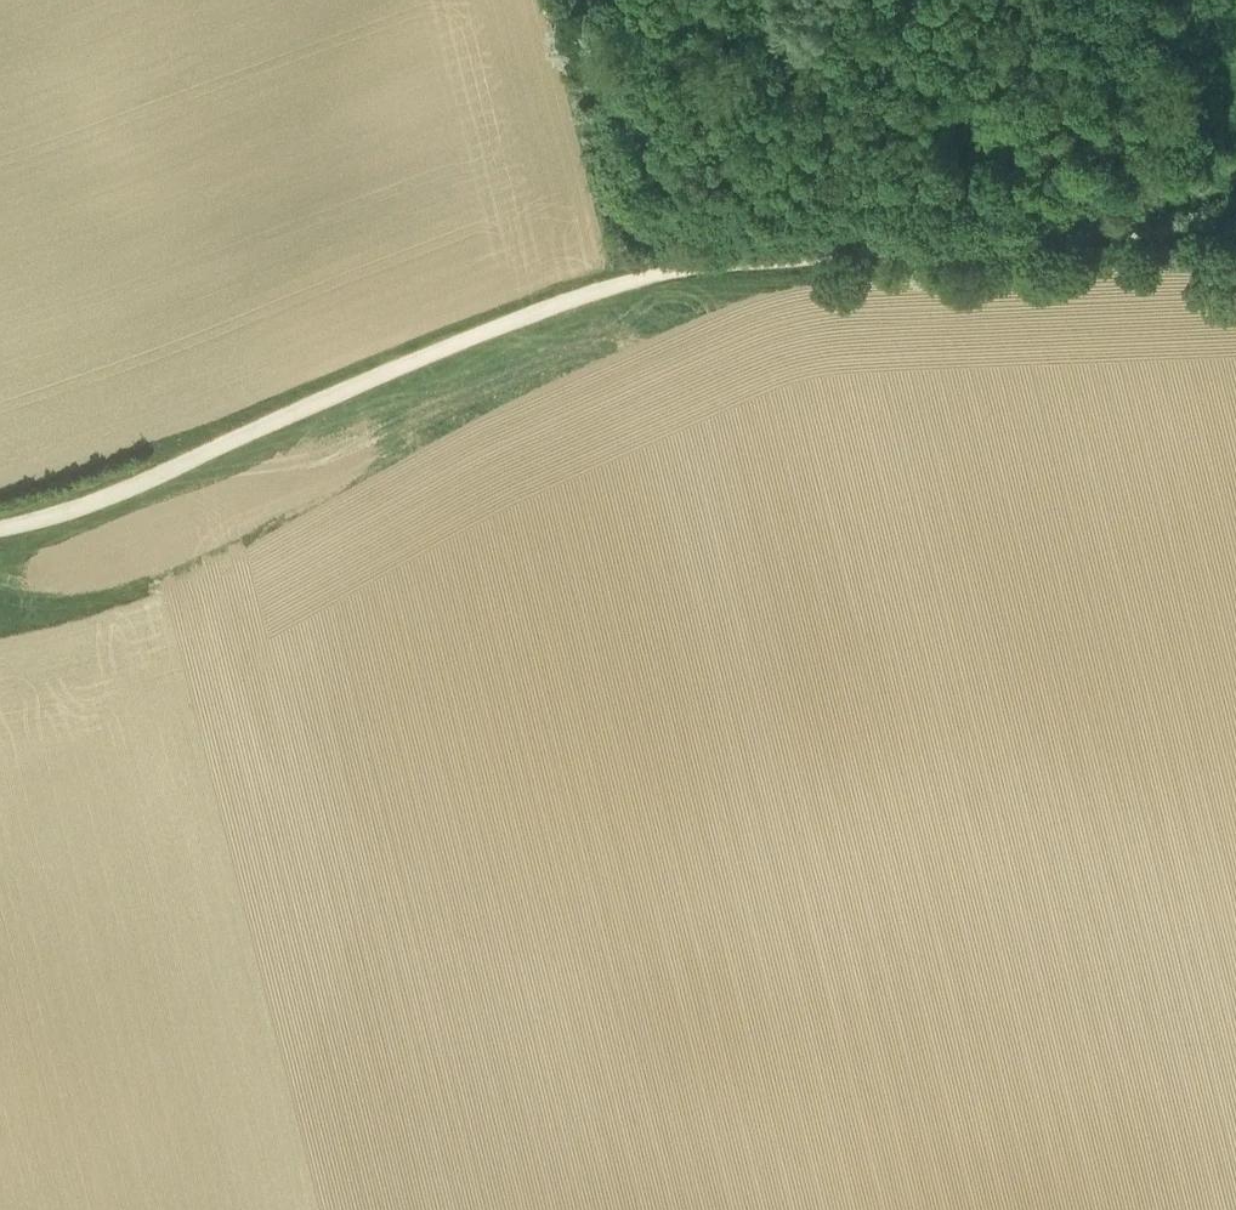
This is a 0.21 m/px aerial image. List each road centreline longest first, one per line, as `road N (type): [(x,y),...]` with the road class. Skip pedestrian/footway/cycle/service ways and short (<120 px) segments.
road 1 (track): [(1235,226),(843,252),(642,276),(360,381),(122,490),(0,527)]

